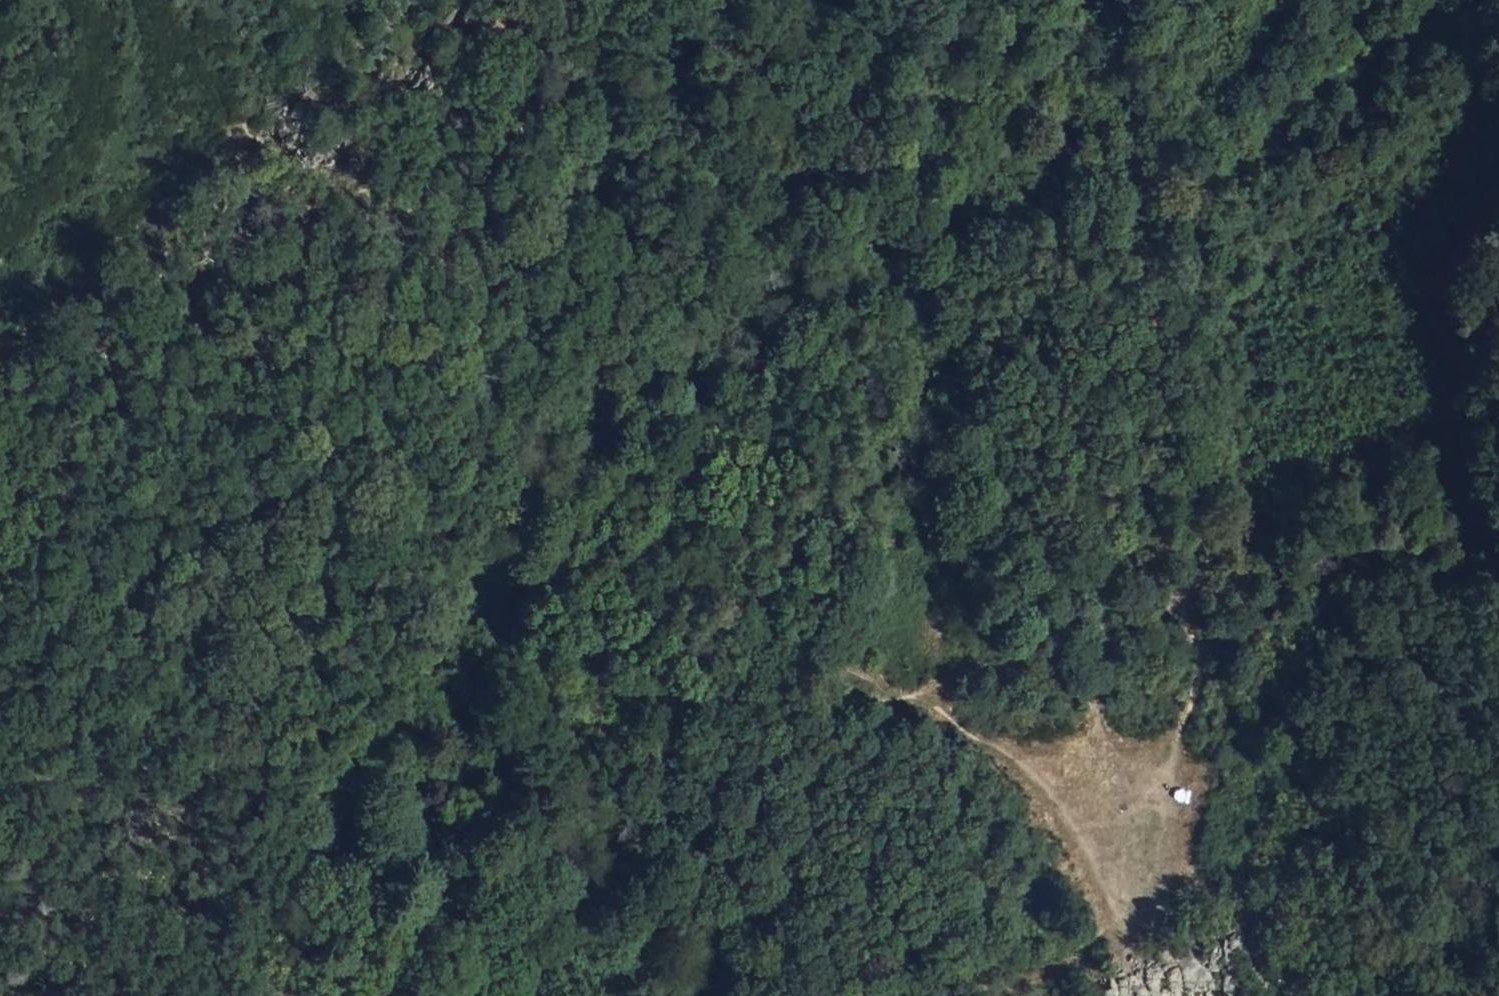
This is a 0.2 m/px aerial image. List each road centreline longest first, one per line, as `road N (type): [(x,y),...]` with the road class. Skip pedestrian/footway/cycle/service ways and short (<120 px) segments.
road 1 (track): [(356,995),(548,769),(898,695),(1182,605)]
road 2 (track): [(1182,605),(1203,552),(1202,407),(1218,290),(1240,244),(1498,14)]

